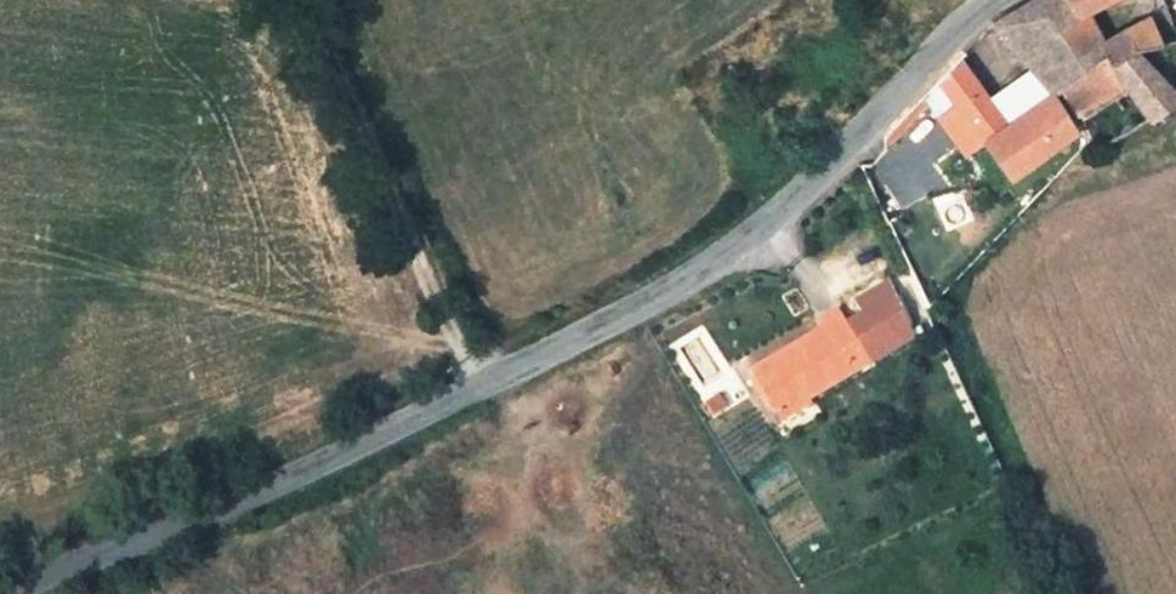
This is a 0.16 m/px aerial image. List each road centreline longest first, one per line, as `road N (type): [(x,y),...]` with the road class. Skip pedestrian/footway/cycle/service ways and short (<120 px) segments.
road 1 (unclassified): [(998,0),(761,239),(483,395),(18,593)]
road 2 (track): [(308,0),(362,138),(483,395)]

